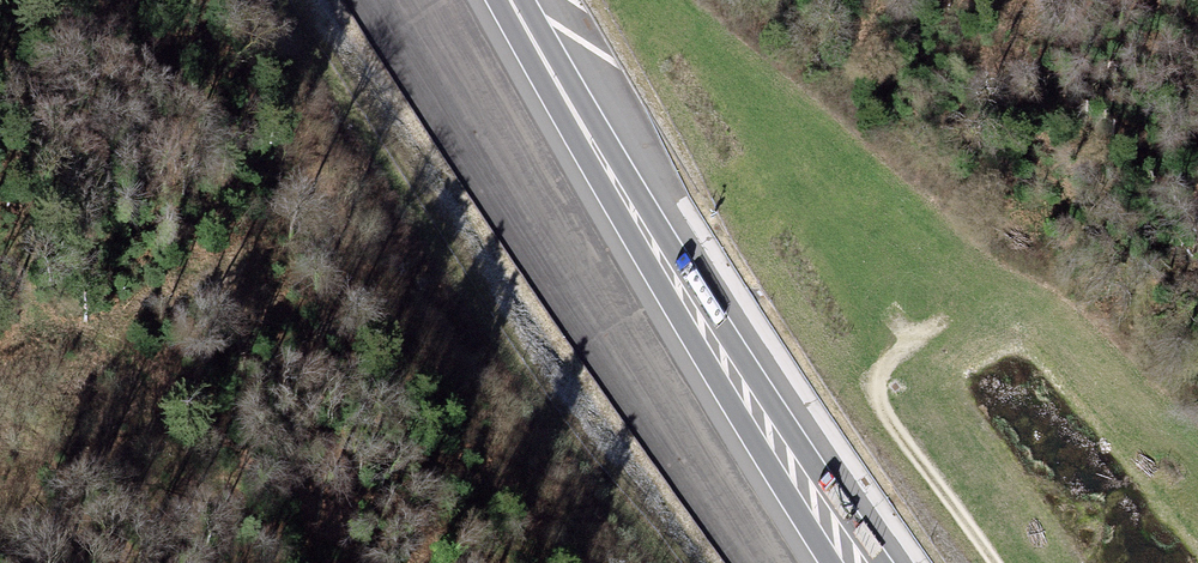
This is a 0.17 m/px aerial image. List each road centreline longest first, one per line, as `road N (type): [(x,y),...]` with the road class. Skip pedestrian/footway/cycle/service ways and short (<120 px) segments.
road 1 (trunk): [(883,562),(514,0)]
road 2 (trunk): [(507,0),(580,147),(832,562)]
road 3 (track): [(994,562),(876,403),(876,381),(935,324)]

